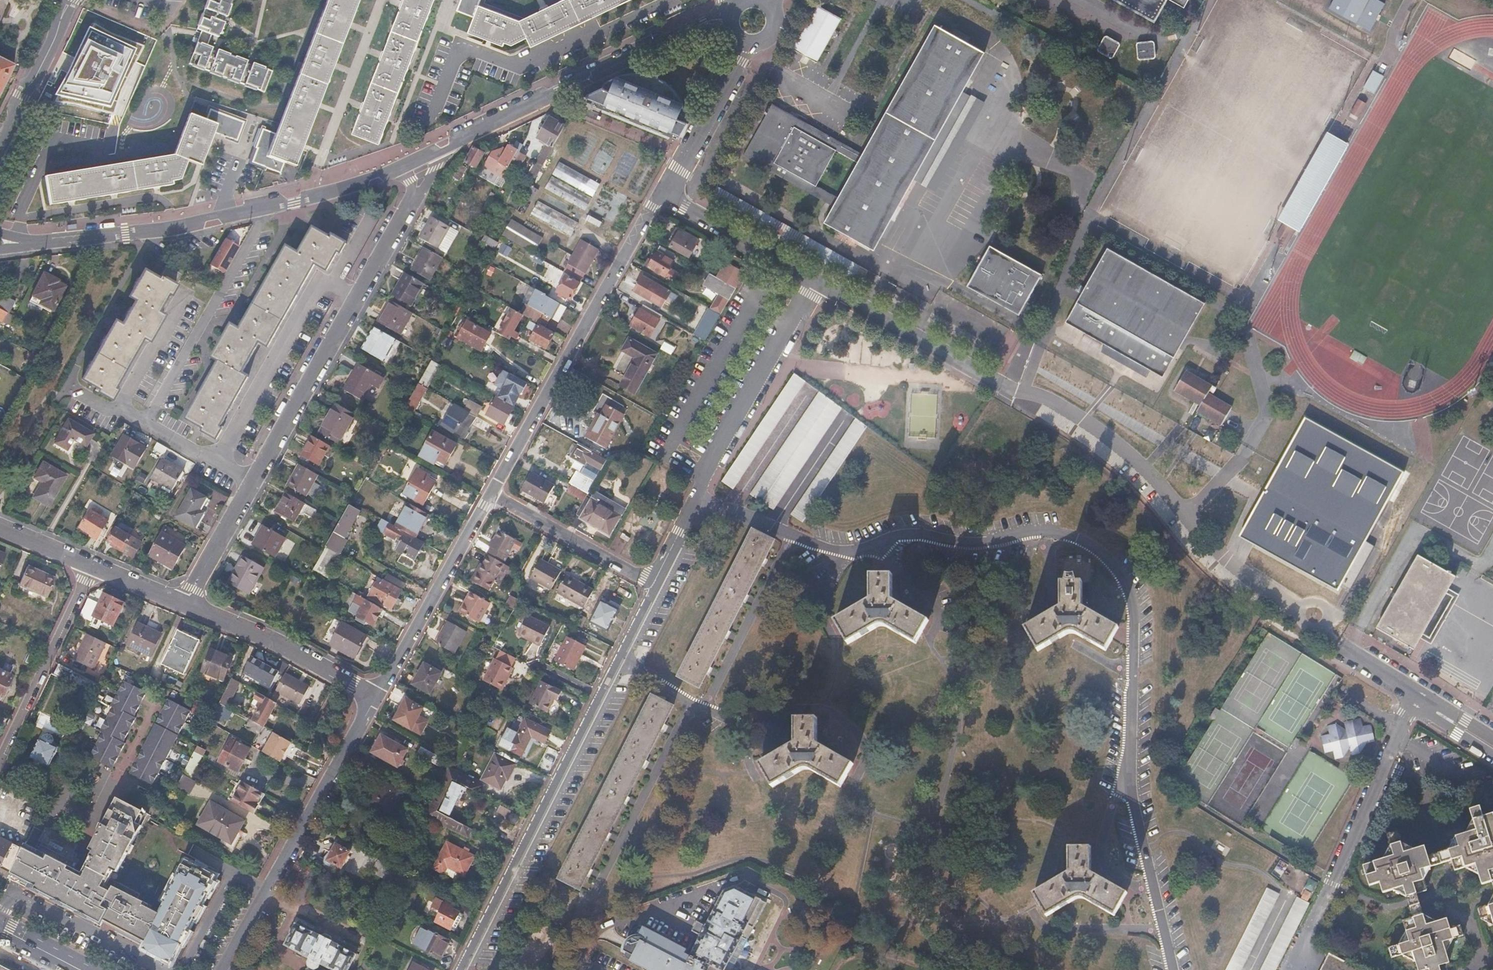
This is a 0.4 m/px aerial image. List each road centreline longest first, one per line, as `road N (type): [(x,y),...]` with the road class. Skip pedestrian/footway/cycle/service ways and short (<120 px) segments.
road 1 (residential): [(746,43),(490,493)]
road 2 (residential): [(181,601),(416,193)]
road 3 (residential): [(42,243),(292,202),(405,167)]
road 4 (residential): [(461,969),(617,664)]
road 5 (residential): [(441,152),(703,19),(732,16)]
road 6 (residential): [(372,700),(219,969)]
road 7 (residential): [(697,502),(716,453),(817,280)]
road 8 (residential): [(490,493),(372,700)]
road 9 (residential): [(181,601),(279,643),(372,700)]
road 10 (residential): [(0,756),(91,564)]
road 11 (residential): [(657,584),(490,493)]
road 12 (secondary): [(73,0),(0,150)]

